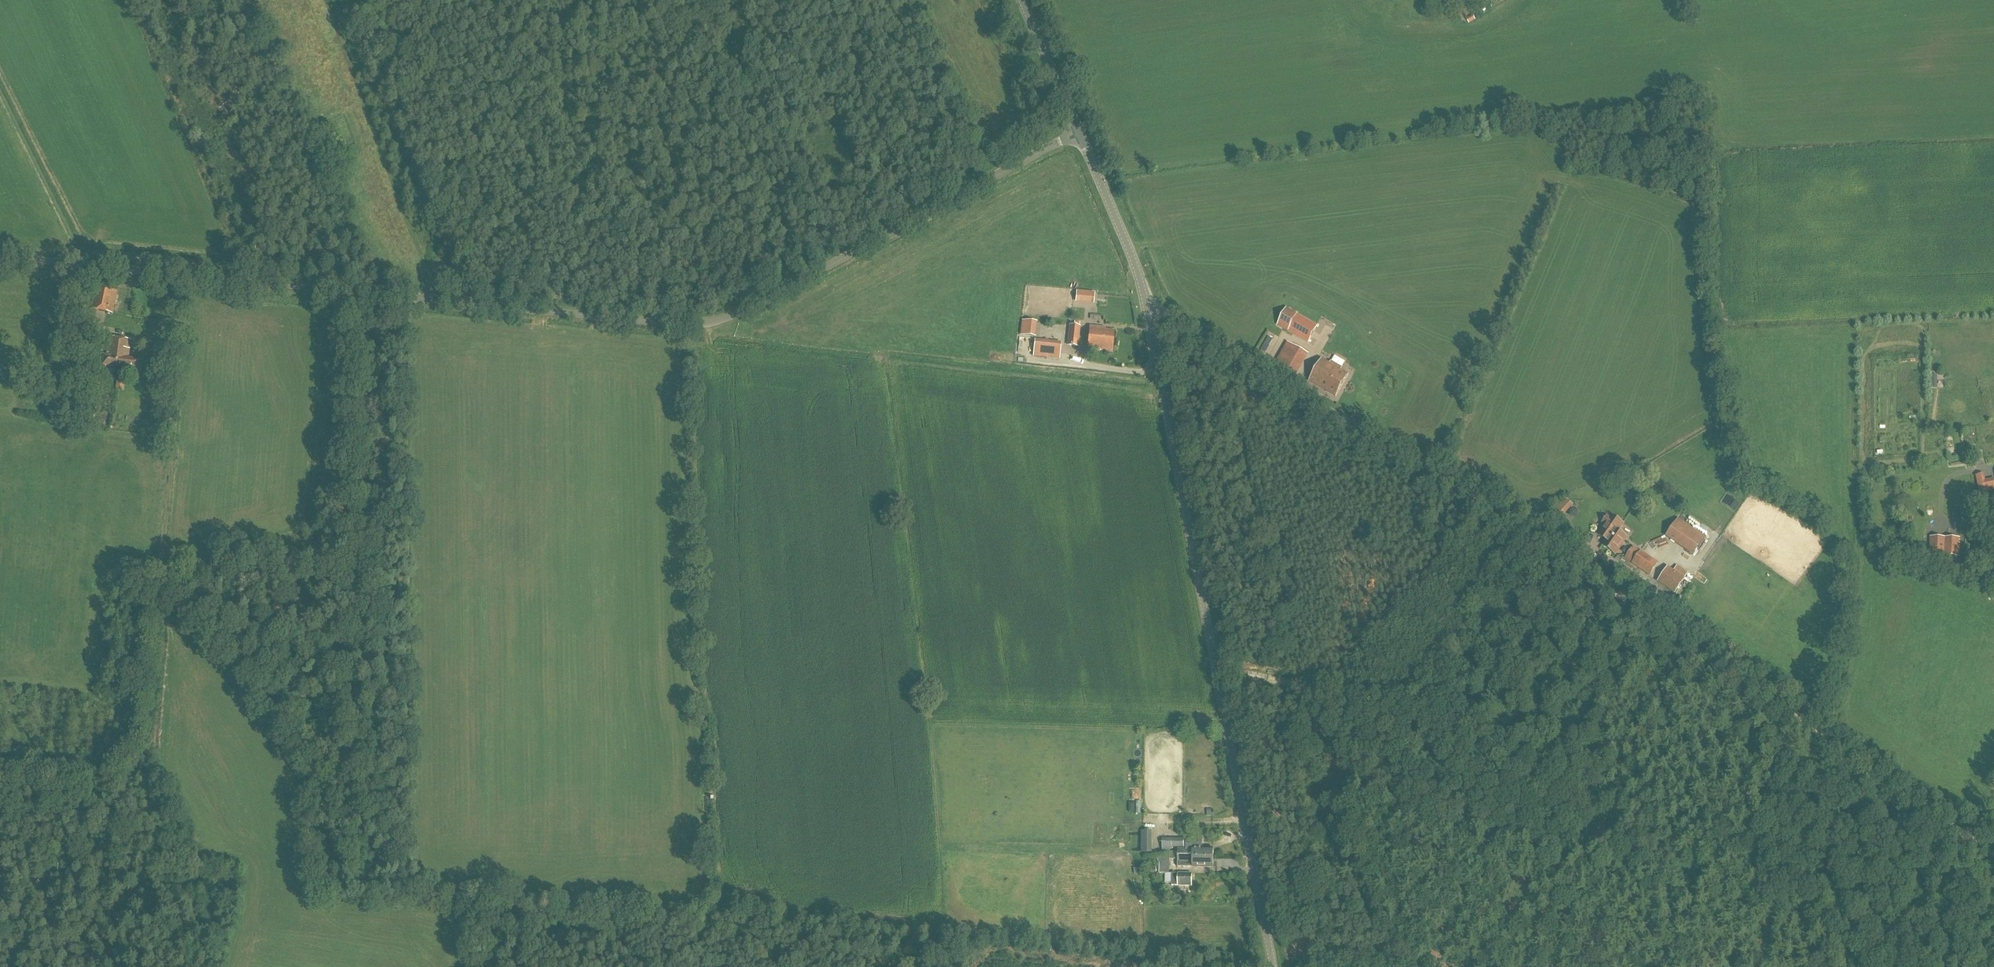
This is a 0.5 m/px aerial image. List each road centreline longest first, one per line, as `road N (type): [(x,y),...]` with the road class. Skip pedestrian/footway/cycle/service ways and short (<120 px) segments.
road 1 (unclassified): [(1081,132),(719,322),(655,323),(0,257)]
road 2 (track): [(192,276),(161,590),(266,696),(294,737),(327,889),(465,903)]
road 3 (track): [(1217,670),(1585,761),(1646,806),(1705,876),(1870,966)]
road 4 (tertiary): [(1273,966),(1148,312)]
road 5 (unclassified): [(1636,612),(1204,335),(1148,312)]
road 6 (track): [(1993,851),(1636,612)]
road 7 (tertiary): [(1148,312),(1081,132)]
road 8 (tertiary): [(1081,132),(1023,0)]

